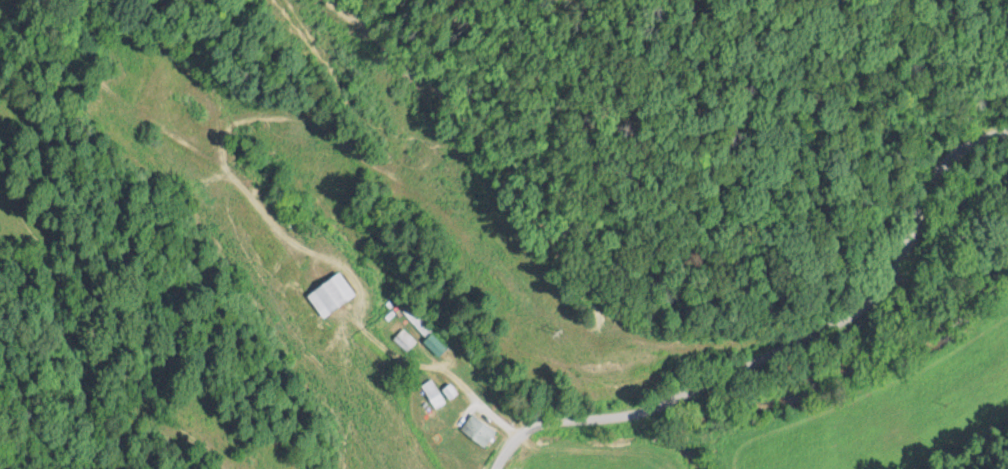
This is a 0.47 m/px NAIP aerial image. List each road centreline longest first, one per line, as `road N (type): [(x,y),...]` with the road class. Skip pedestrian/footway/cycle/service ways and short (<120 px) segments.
road 1 (residential): [(646,412),(767,388),(837,334),(898,259),(928,179),(955,150),(1007,134)]
road 2 (residential): [(496,468),(506,445),(542,423),(646,412)]

